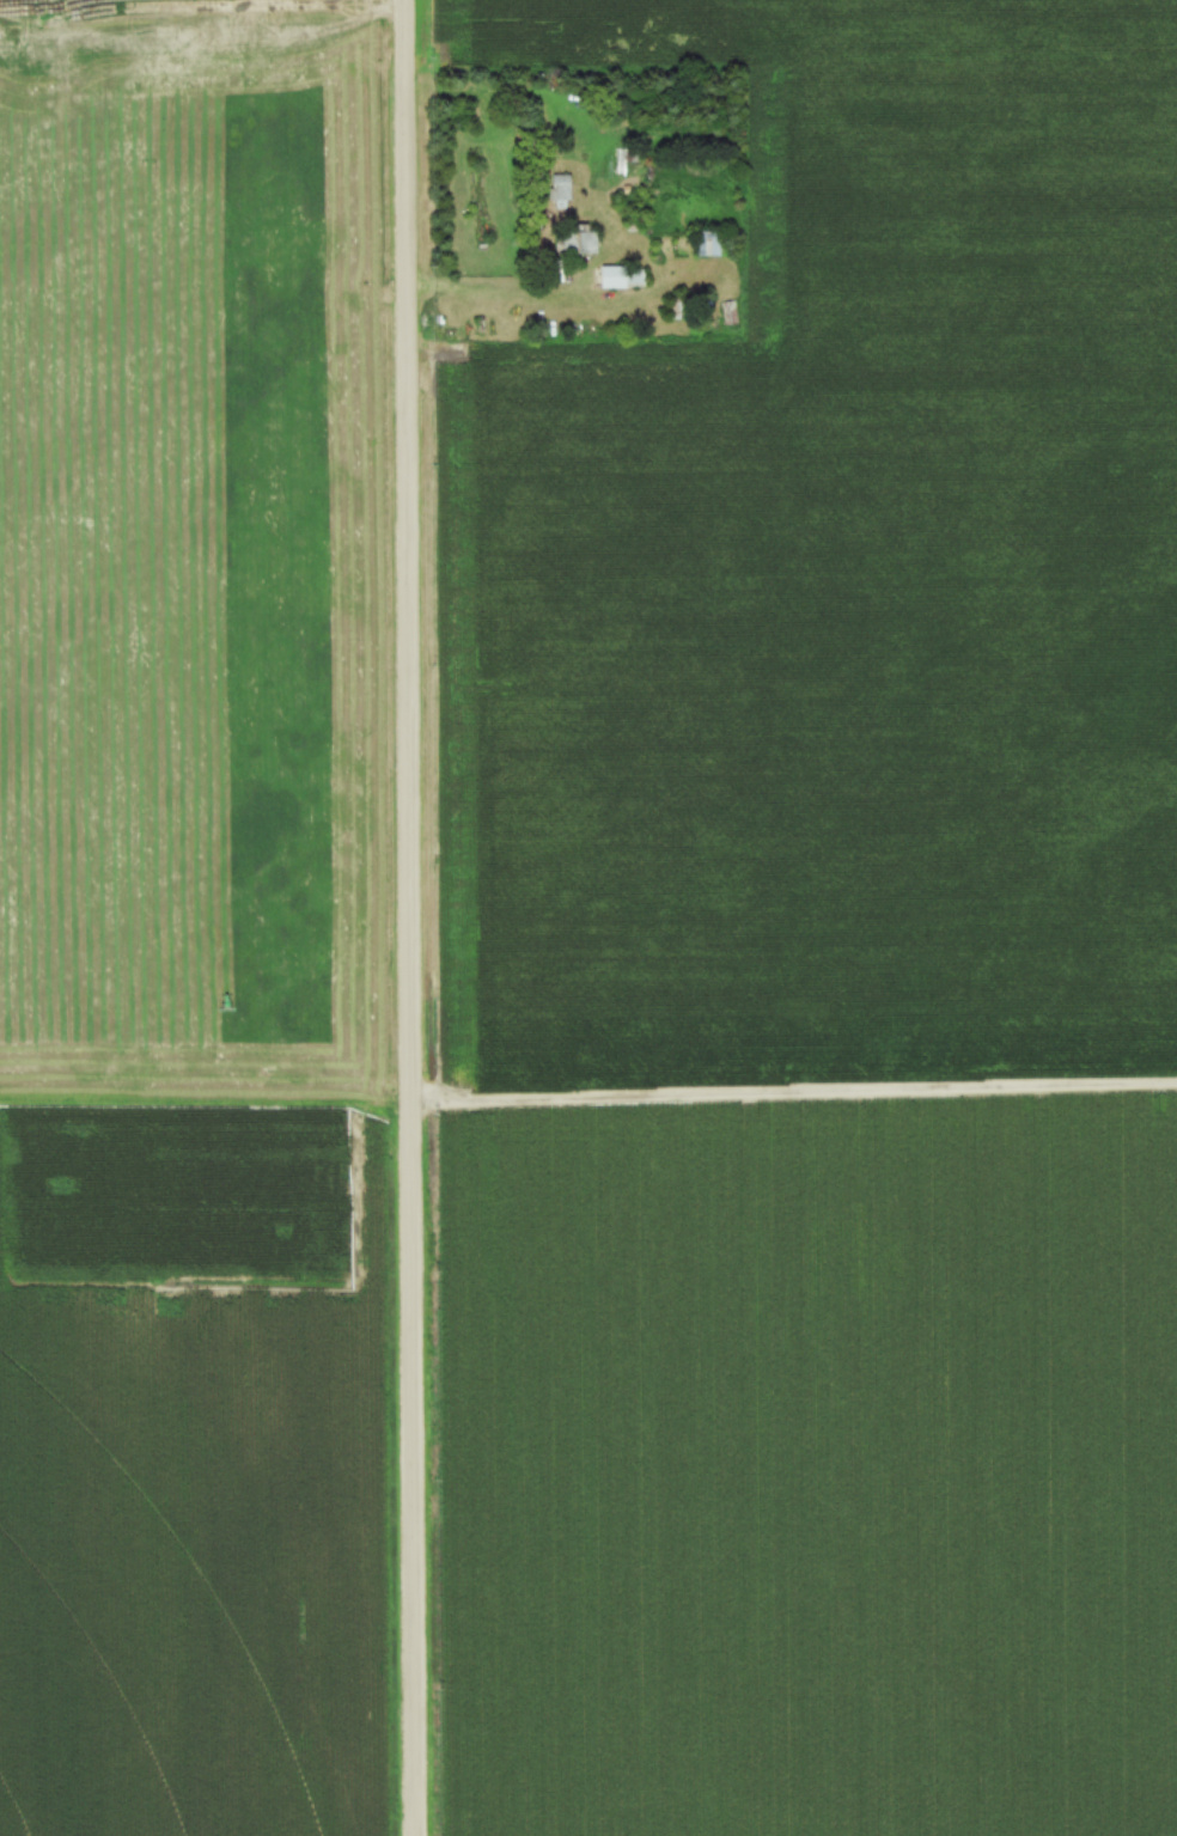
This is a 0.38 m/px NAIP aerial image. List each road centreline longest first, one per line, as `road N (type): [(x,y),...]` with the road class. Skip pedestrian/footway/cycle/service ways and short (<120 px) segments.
road 1 (residential): [(414,1835),(404,0)]

